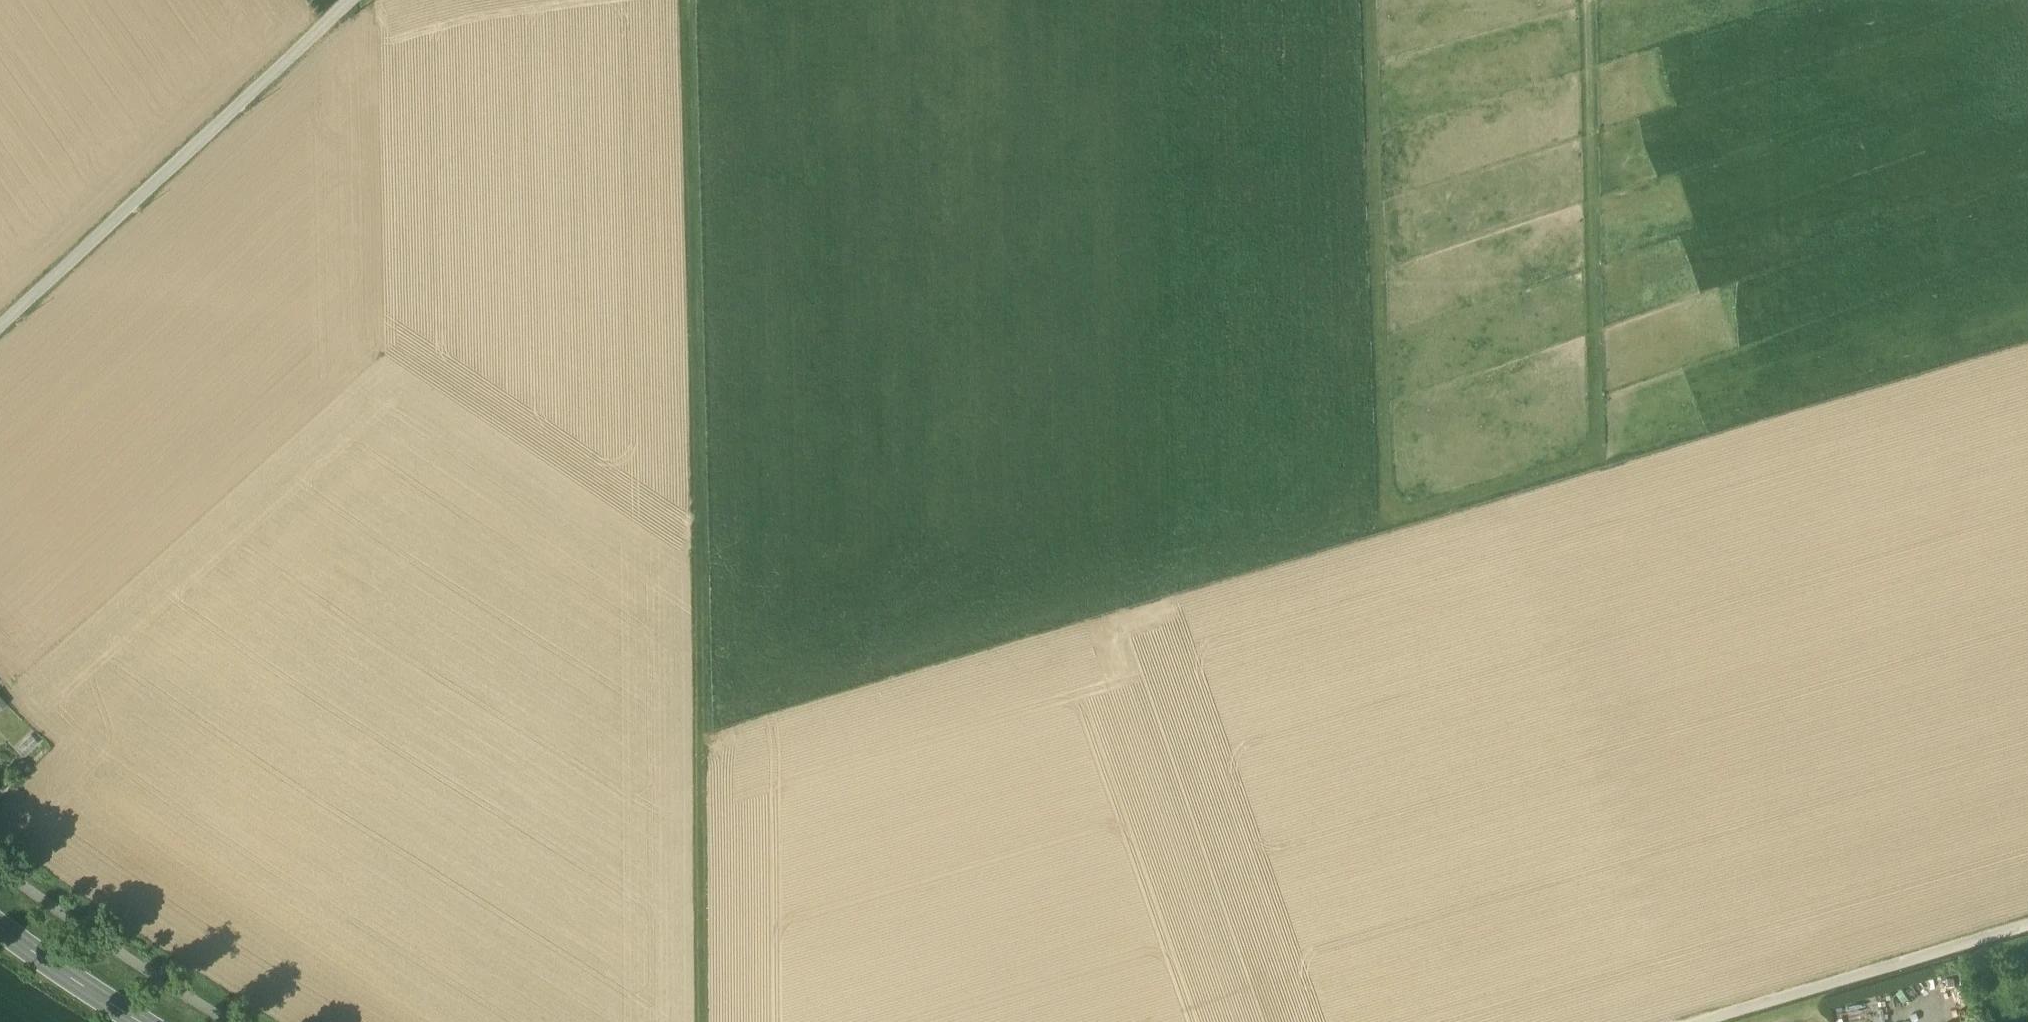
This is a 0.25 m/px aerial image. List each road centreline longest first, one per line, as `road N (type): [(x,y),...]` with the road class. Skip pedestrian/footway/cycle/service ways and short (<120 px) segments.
road 1 (track): [(688,0),(705,1021)]
road 2 (unclassified): [(353,0),(0,325)]
road 3 (unclassified): [(2027,923),(1699,1021)]
road 4 (tertiary): [(141,1021),(0,928)]

